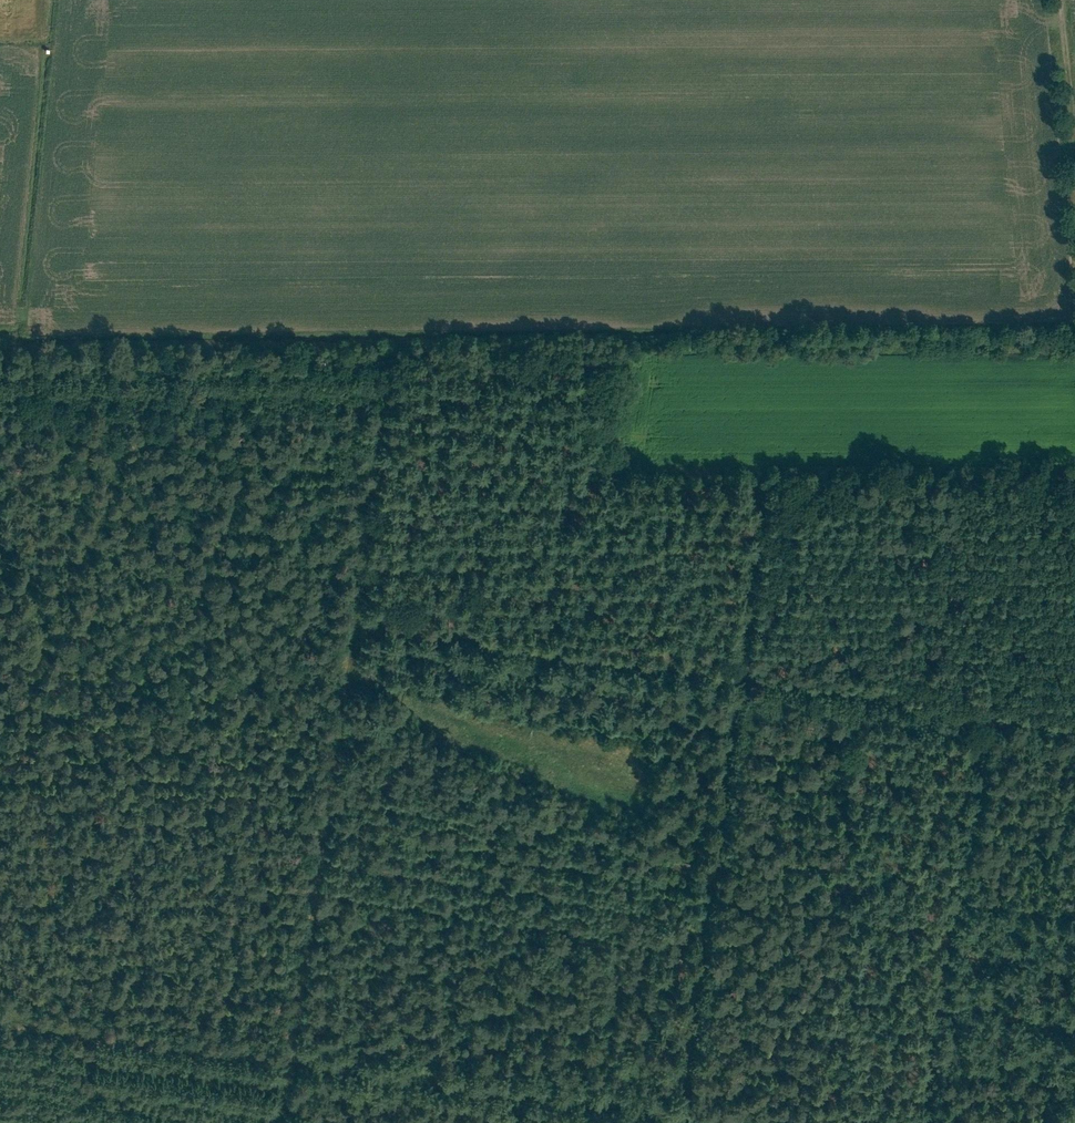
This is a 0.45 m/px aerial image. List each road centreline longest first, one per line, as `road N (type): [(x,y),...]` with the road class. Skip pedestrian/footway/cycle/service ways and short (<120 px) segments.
road 1 (track): [(1074,730),(744,669)]
road 2 (track): [(1058,0),(1074,149)]

